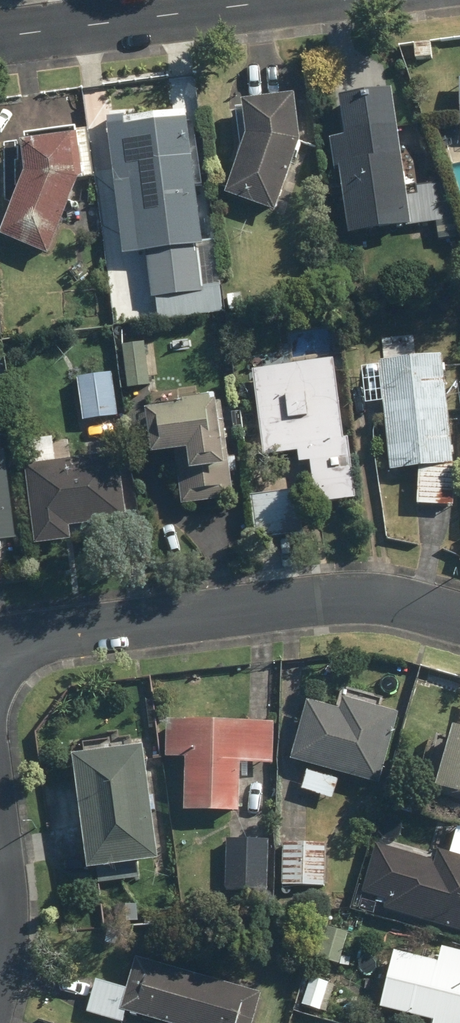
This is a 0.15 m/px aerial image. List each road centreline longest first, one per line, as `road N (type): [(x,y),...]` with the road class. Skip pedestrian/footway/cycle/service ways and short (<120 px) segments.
road 1 (residential): [(0,648),(343,599),(459,623)]
road 2 (residential): [(0,39),(306,0)]
road 3 (residential): [(0,829),(10,919),(0,985)]

